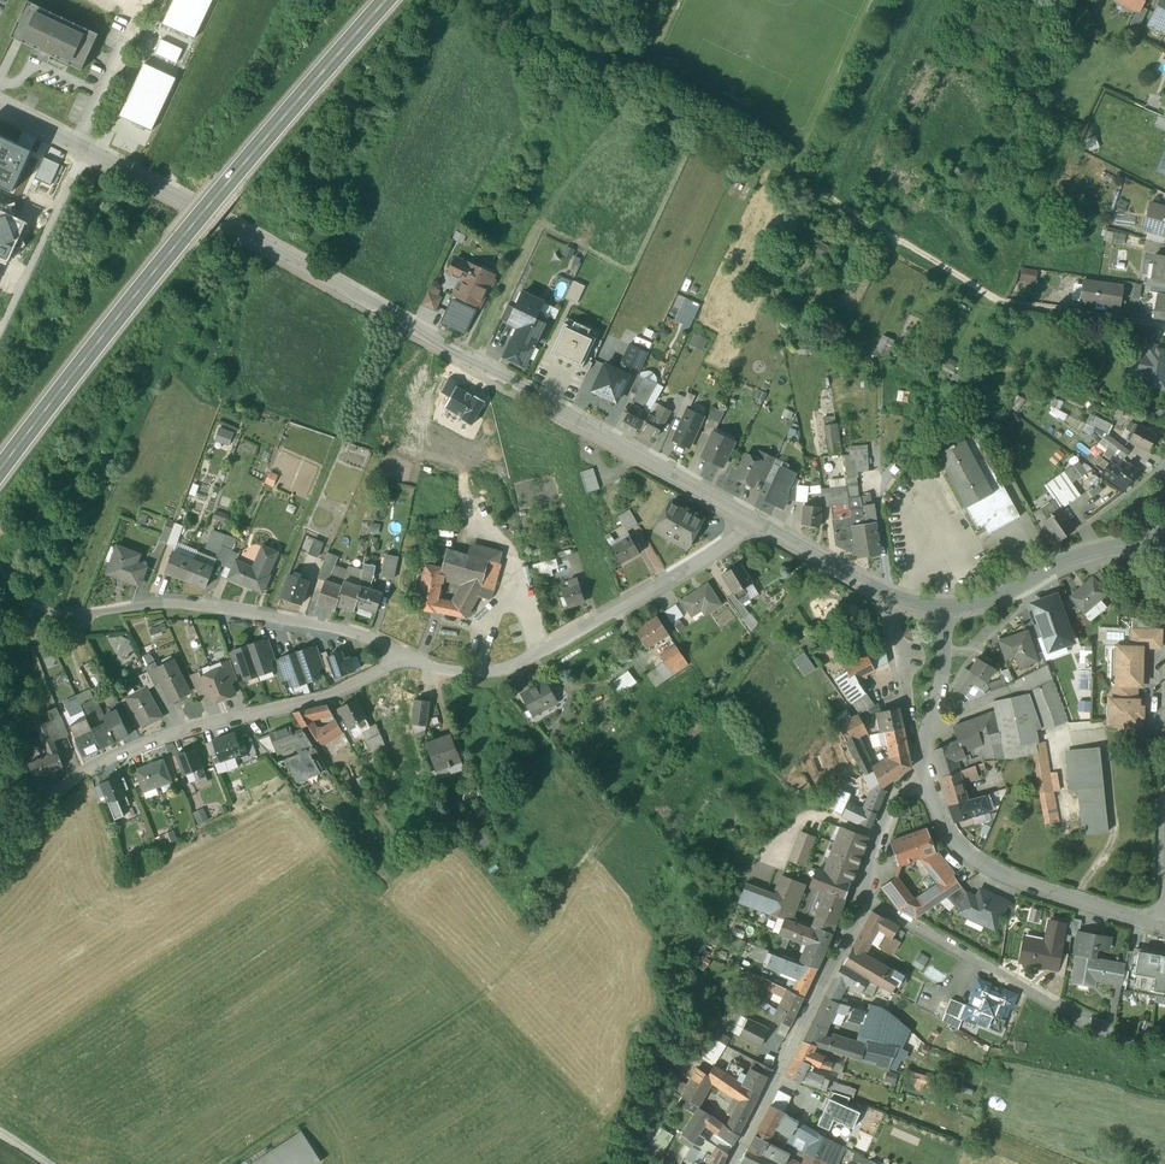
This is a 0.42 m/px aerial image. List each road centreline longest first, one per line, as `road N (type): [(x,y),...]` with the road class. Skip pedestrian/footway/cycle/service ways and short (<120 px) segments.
road 1 (unclassified): [(0,106),(758,524)]
road 2 (track): [(830,564),(491,1004),(250,1163)]
road 3 (primary): [(0,471),(172,251),(386,0)]
road 4 (track): [(512,14),(1023,308)]
road 5 (residential): [(918,784),(888,806),(864,899),(732,1163)]
road 6 (residential): [(404,659),(478,679),(508,674),(568,646),(758,524)]
road 7 (residential): [(50,809),(101,771),(145,752),(334,703),(404,659)]
road 8 (residential): [(80,625),(166,608),(330,632),(404,659)]
road 9 (residential): [(1164,933),(977,865),(918,784)]
road 10 (unclassified): [(945,606),(982,601),(1080,555),(1164,541)]
road 11 (unclassified): [(758,524),(897,598),(945,606)]
road 12 (track): [(0,326),(85,147)]
road 13 (residential): [(945,606),(918,784)]
road 14 (residential): [(1164,330),(1023,308)]

